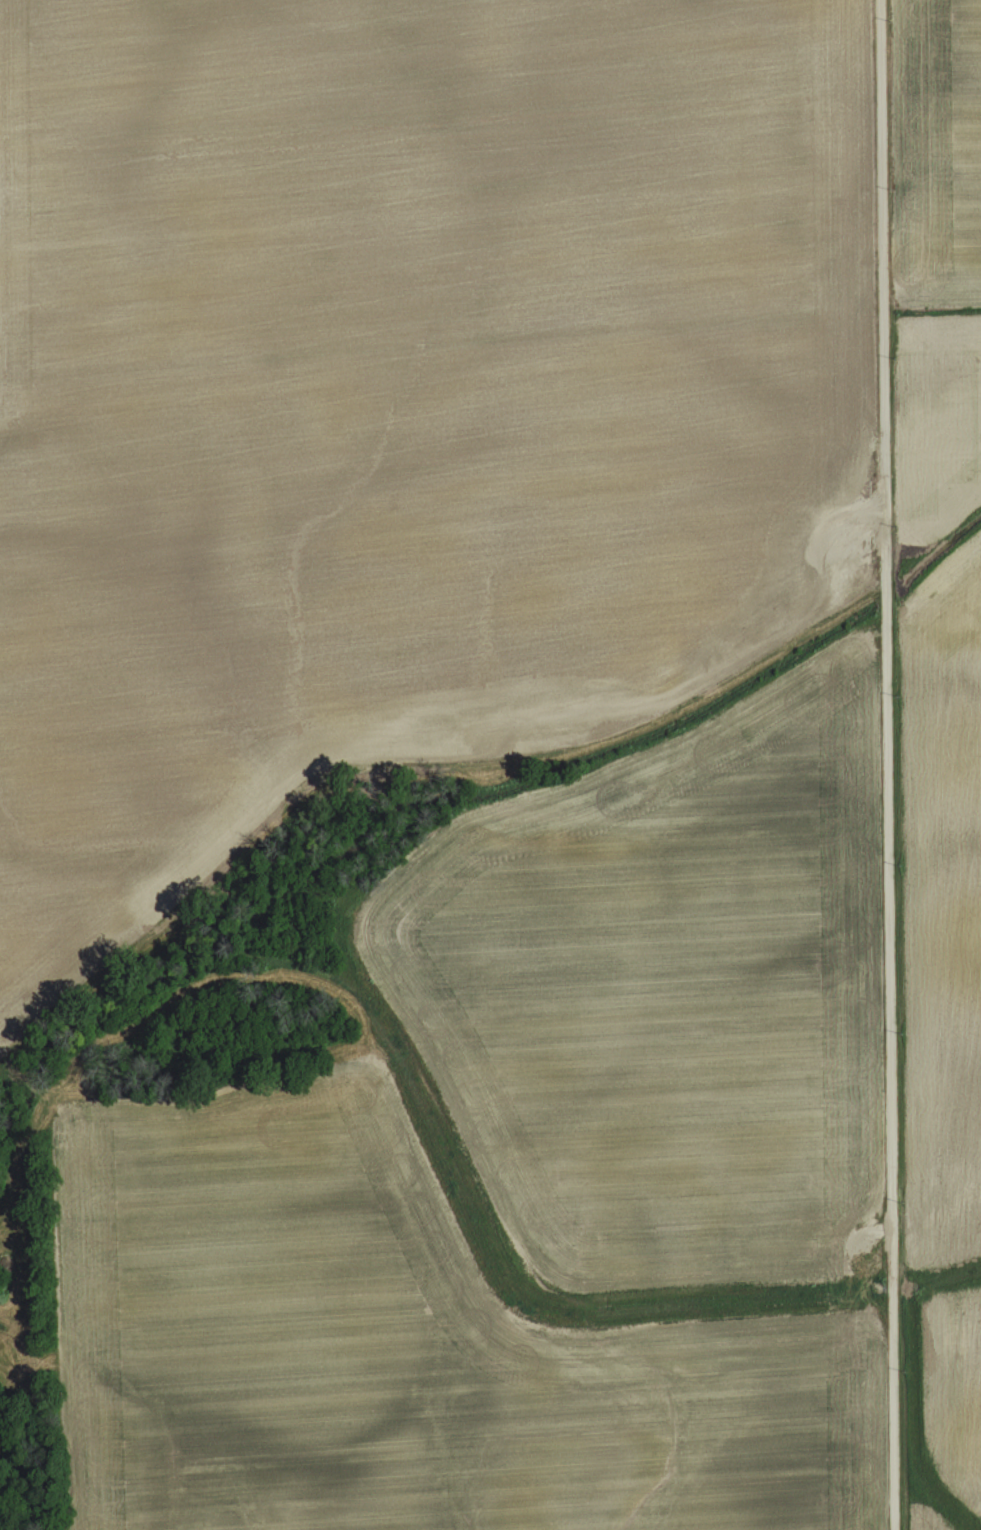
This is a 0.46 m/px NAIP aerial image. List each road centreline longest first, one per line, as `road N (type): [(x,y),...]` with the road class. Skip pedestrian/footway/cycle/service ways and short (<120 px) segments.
road 1 (residential): [(899,1529),(883,0)]

